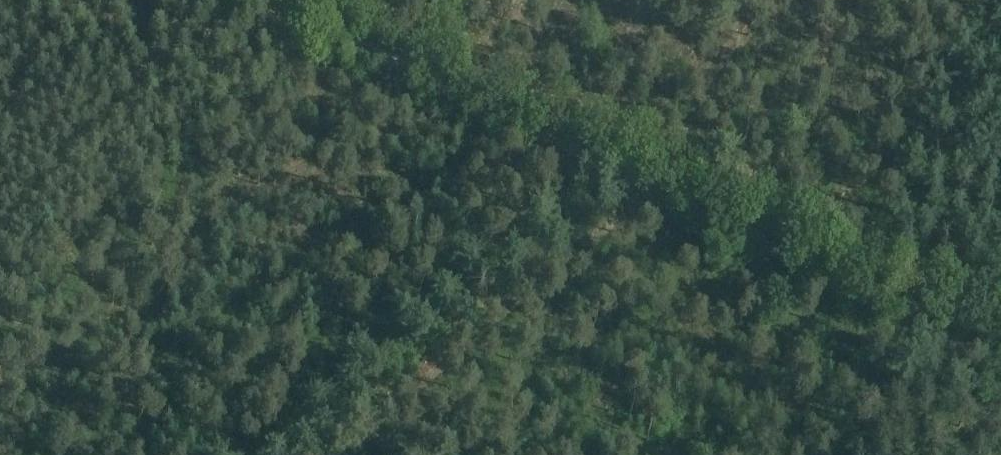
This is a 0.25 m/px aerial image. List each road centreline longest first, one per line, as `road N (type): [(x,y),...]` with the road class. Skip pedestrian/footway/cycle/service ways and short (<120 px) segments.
road 1 (track): [(268,0),(765,244),(861,286),(1000,331)]
road 2 (track): [(643,185),(330,454)]

